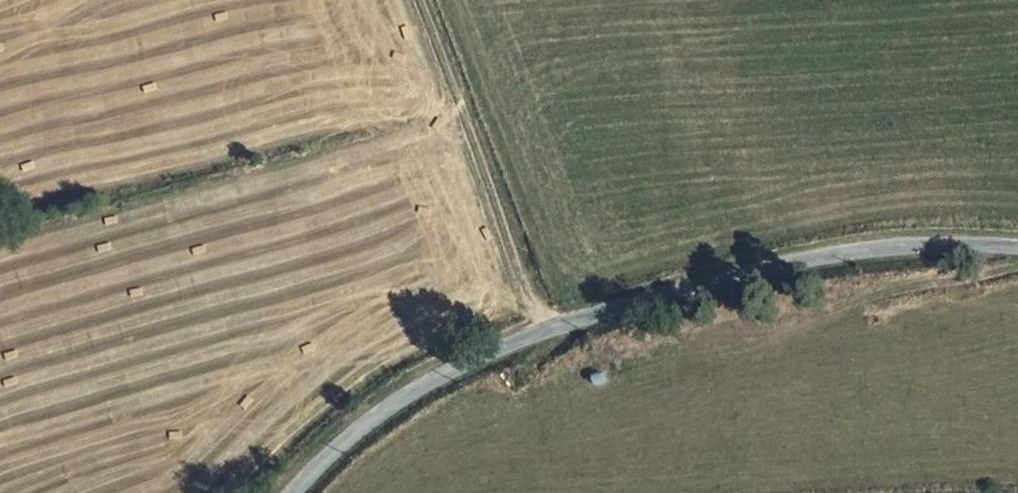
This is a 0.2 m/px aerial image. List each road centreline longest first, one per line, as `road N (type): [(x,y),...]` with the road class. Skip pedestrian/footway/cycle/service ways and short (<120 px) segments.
road 1 (unclassified): [(290,492),(365,429),(455,370),(685,284),(846,249),(1017,249)]
road 2 (track): [(550,330),(521,292),(419,0)]
road 3 (track): [(1017,261),(873,295)]

